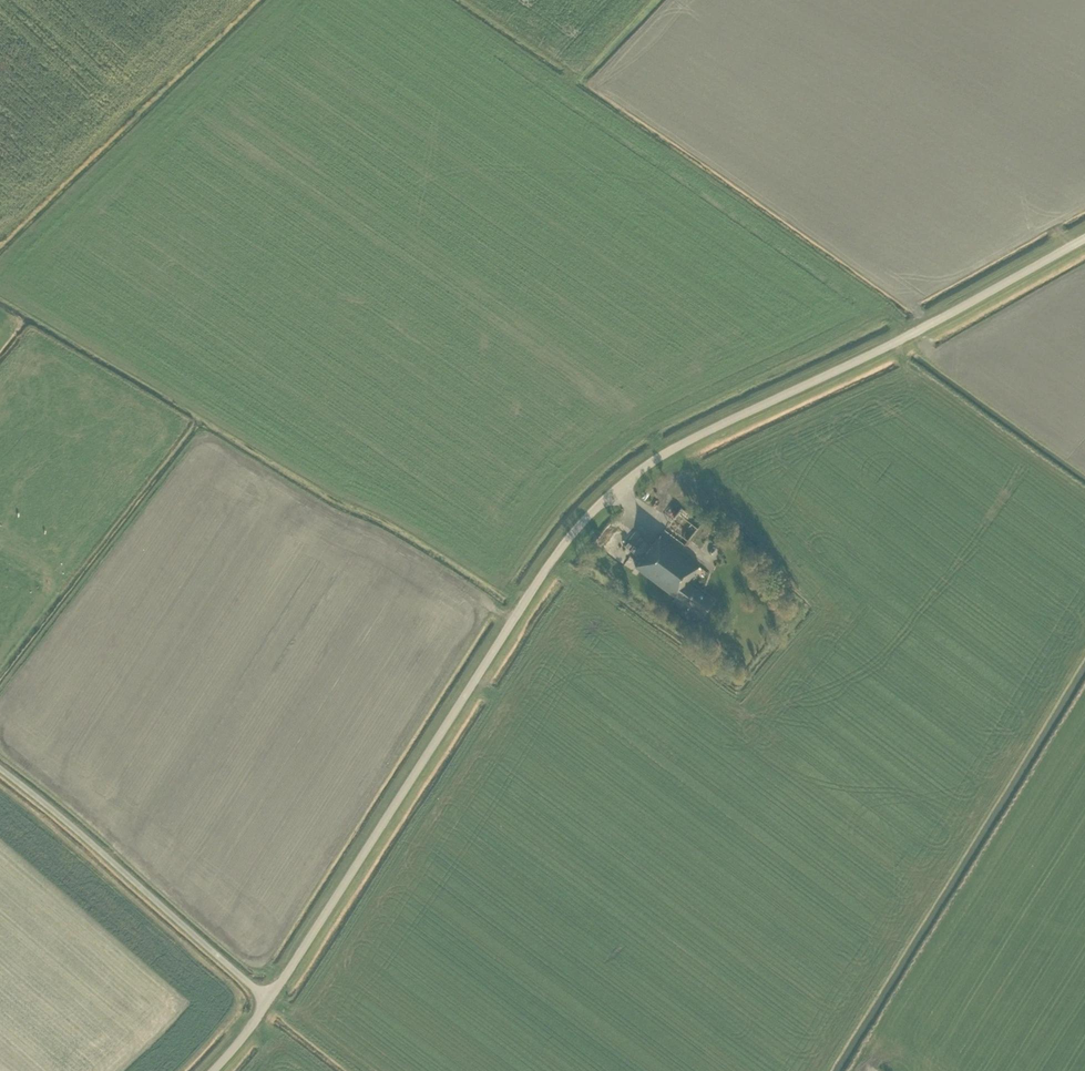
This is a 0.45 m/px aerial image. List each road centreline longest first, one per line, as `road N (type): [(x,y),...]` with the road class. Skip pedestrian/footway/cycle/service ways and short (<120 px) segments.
road 1 (unclassified): [(269,999),(554,557),(609,493),(671,449),(911,335),(1084,237)]
road 2 (unclassified): [(269,999),(0,767)]

